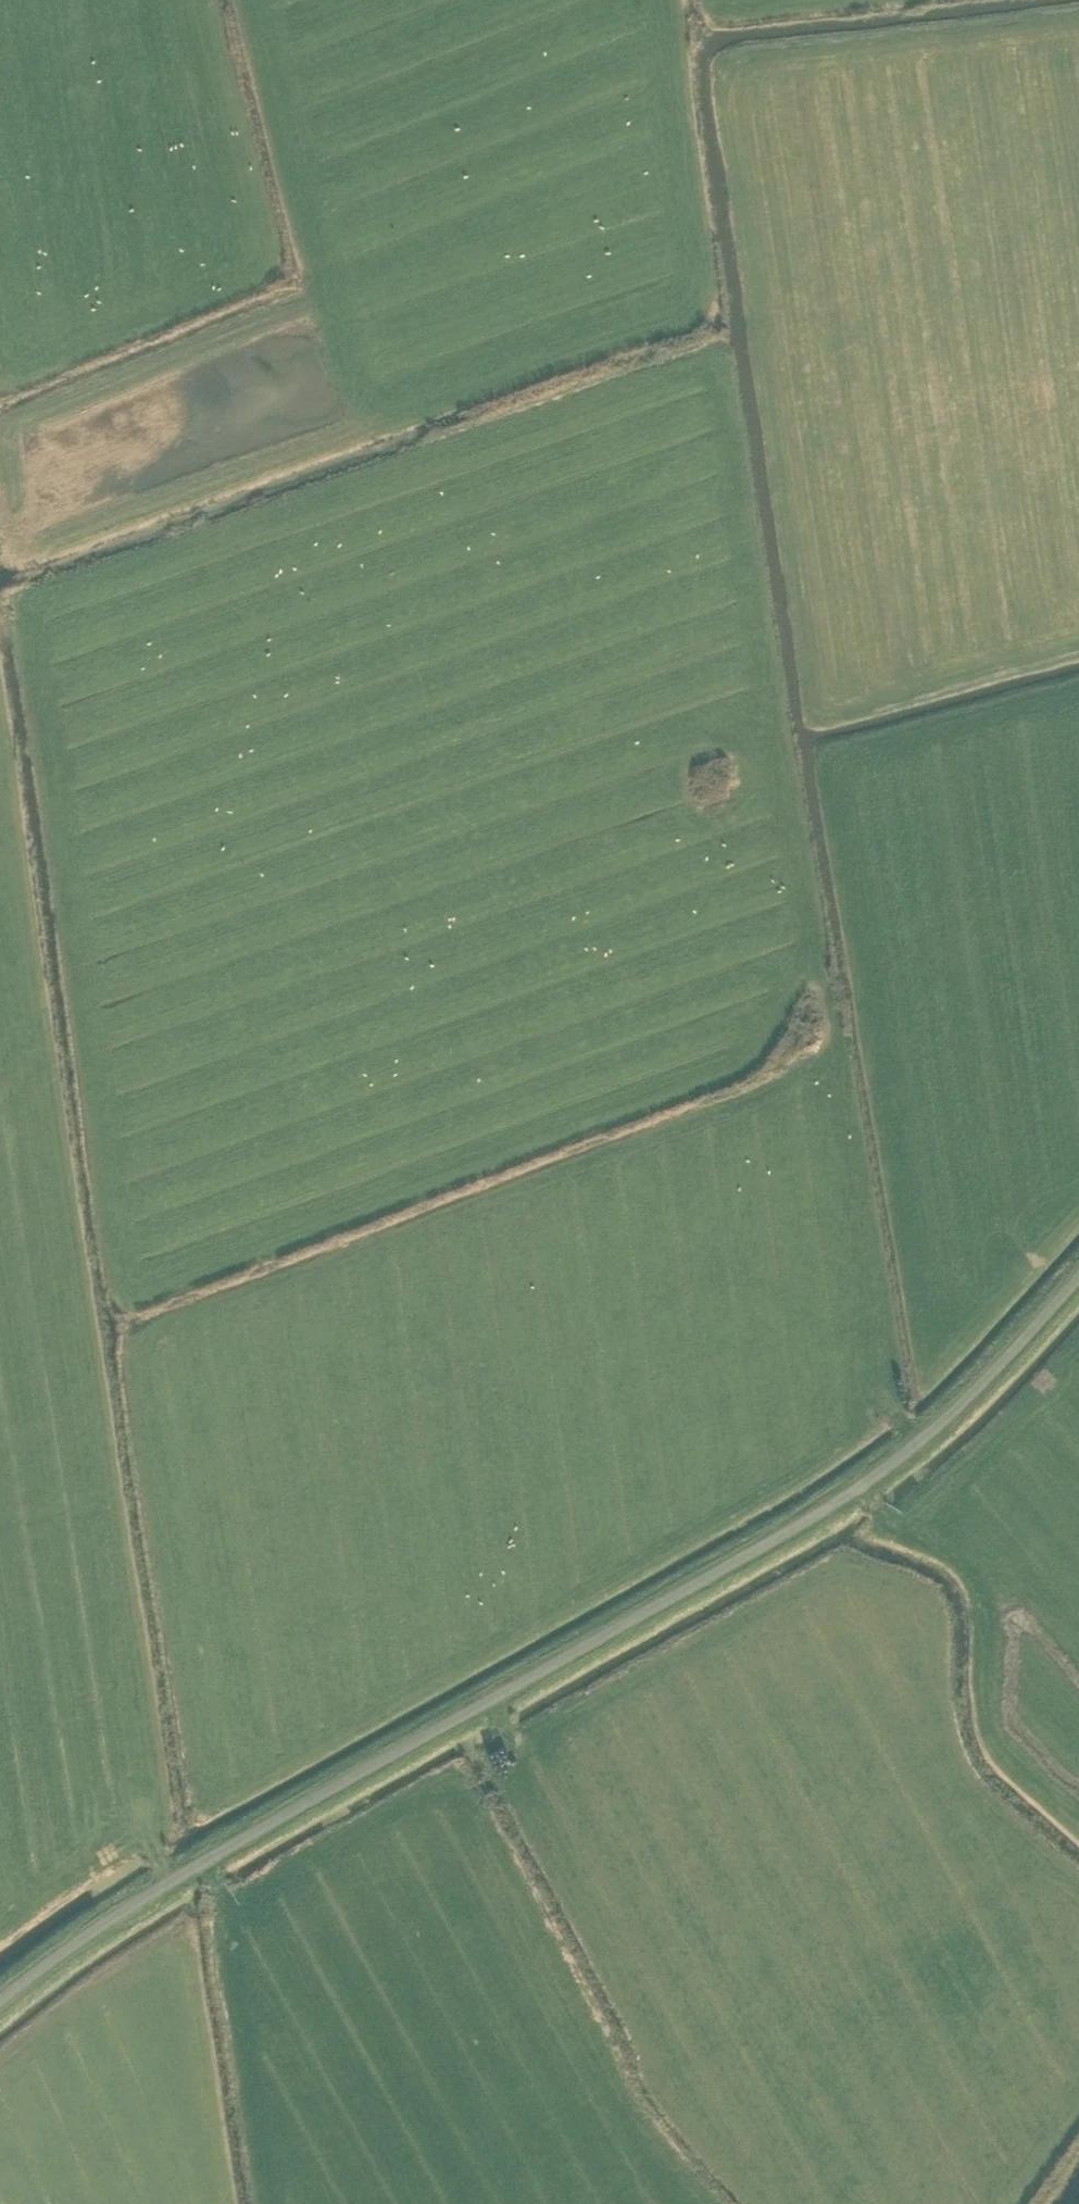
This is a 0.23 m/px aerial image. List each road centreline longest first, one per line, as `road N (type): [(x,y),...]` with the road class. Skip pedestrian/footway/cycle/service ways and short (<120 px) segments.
road 1 (unclassified): [(0,2001),(169,1882),(818,1514),(934,1428),(1078,1282)]

